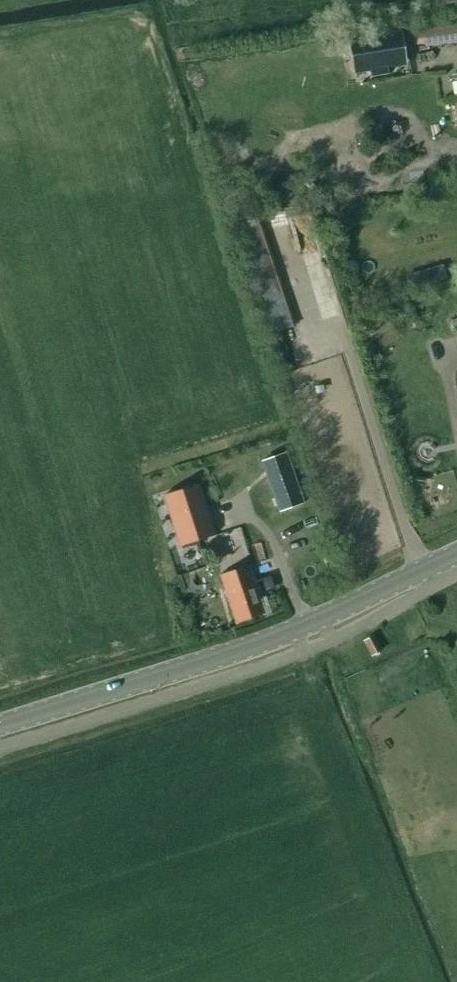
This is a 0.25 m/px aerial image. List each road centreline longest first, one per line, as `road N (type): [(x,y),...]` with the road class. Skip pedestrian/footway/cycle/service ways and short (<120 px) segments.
road 1 (tertiary): [(456,556),(265,642),(0,726)]

